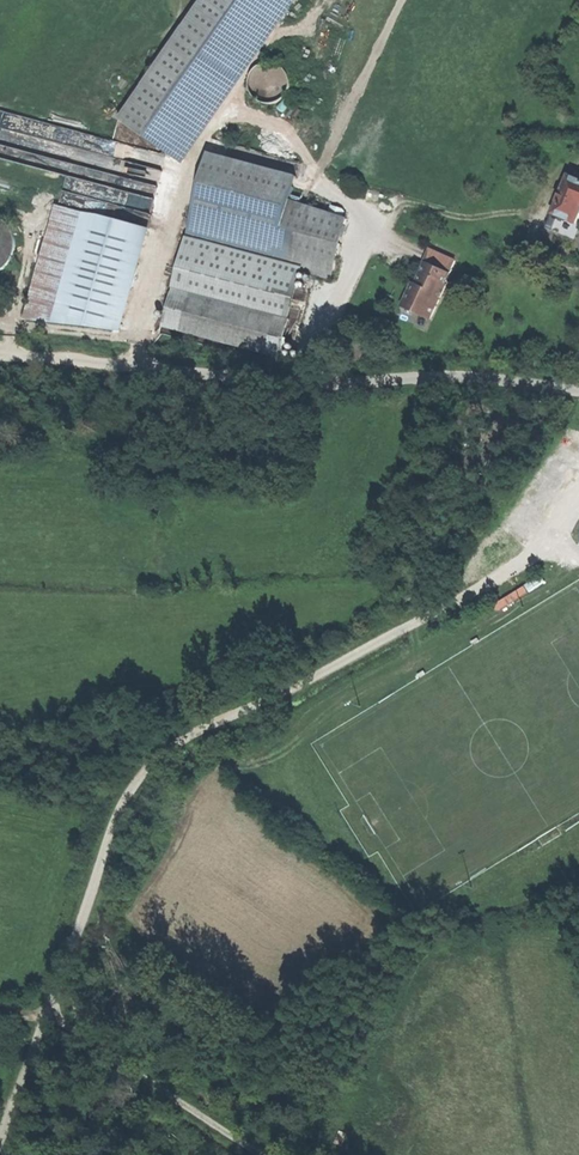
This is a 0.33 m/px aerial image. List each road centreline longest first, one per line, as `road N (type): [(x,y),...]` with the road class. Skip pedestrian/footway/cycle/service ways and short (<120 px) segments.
road 1 (track): [(0,1151),(13,1133),(121,808),(164,753),(570,535),(578,522)]
road 2 (track): [(578,391),(460,372),(335,381),(0,353)]
road 3 (track): [(0,1009),(46,1020),(132,1062),(263,1154)]

